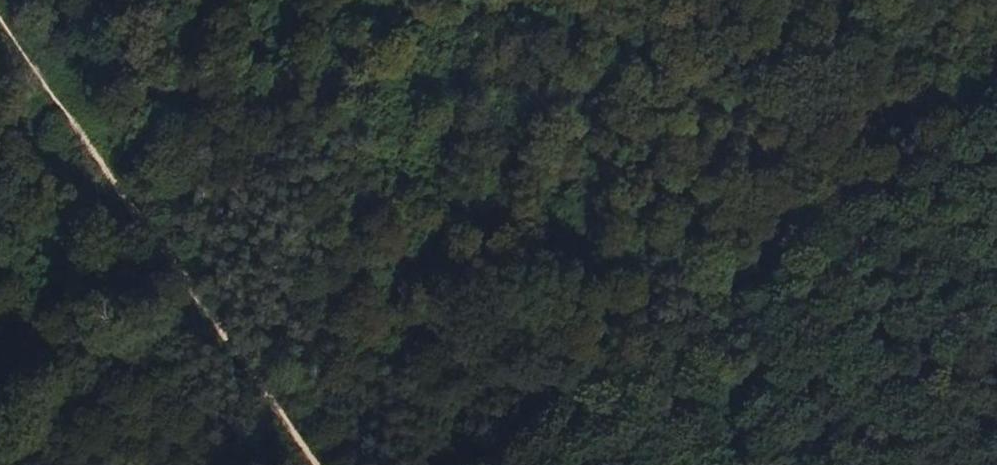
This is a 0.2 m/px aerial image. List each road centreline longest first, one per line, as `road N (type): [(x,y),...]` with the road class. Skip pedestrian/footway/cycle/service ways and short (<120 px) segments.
road 1 (track): [(303,464),(0,29)]

